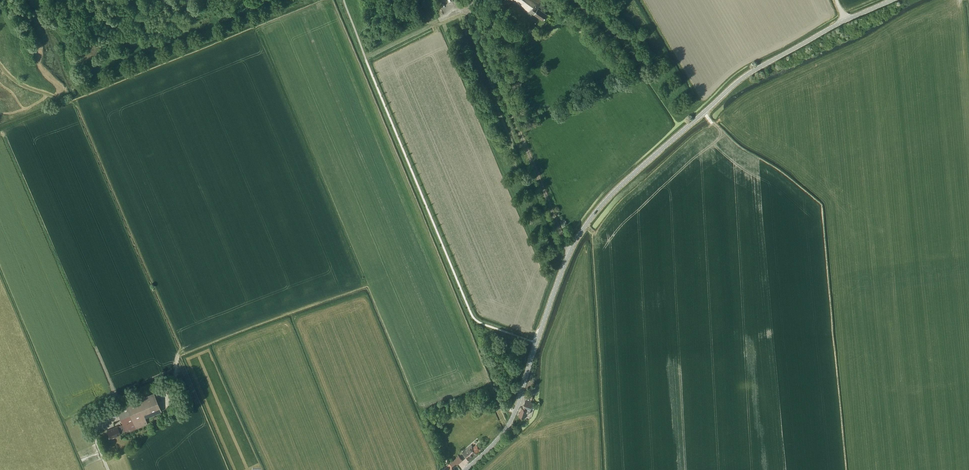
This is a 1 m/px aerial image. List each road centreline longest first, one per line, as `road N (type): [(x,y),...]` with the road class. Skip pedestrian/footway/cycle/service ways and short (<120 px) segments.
road 1 (unclassified): [(465,469),(506,430),(563,268),(599,207),(746,75),(892,0)]

